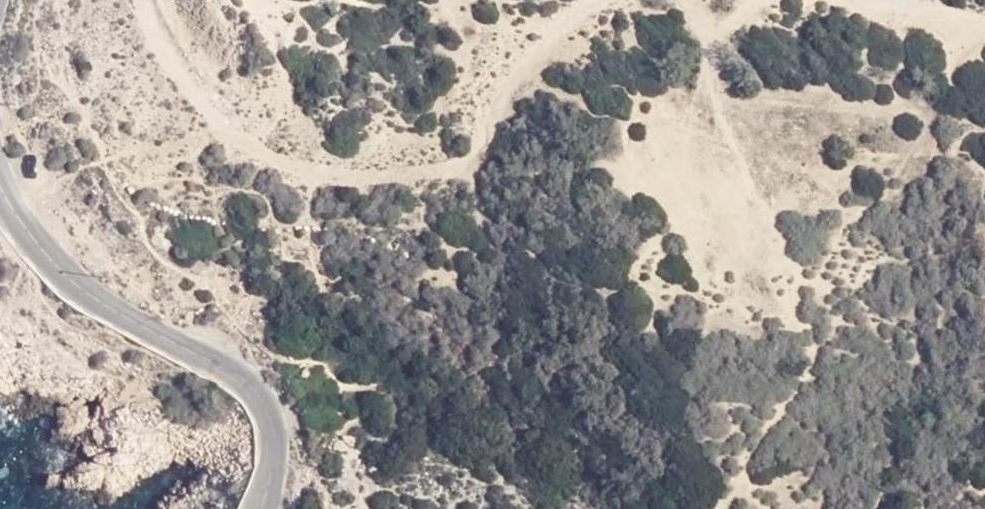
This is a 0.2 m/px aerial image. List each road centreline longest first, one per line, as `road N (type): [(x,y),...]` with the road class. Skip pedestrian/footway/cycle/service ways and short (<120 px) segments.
road 1 (track): [(145,0),(179,72),(249,144),(312,171),(386,175),(479,160),(551,41),(607,0)]
road 2 (tertiary): [(262,508),(276,433),(262,394),(70,279),(0,187)]

